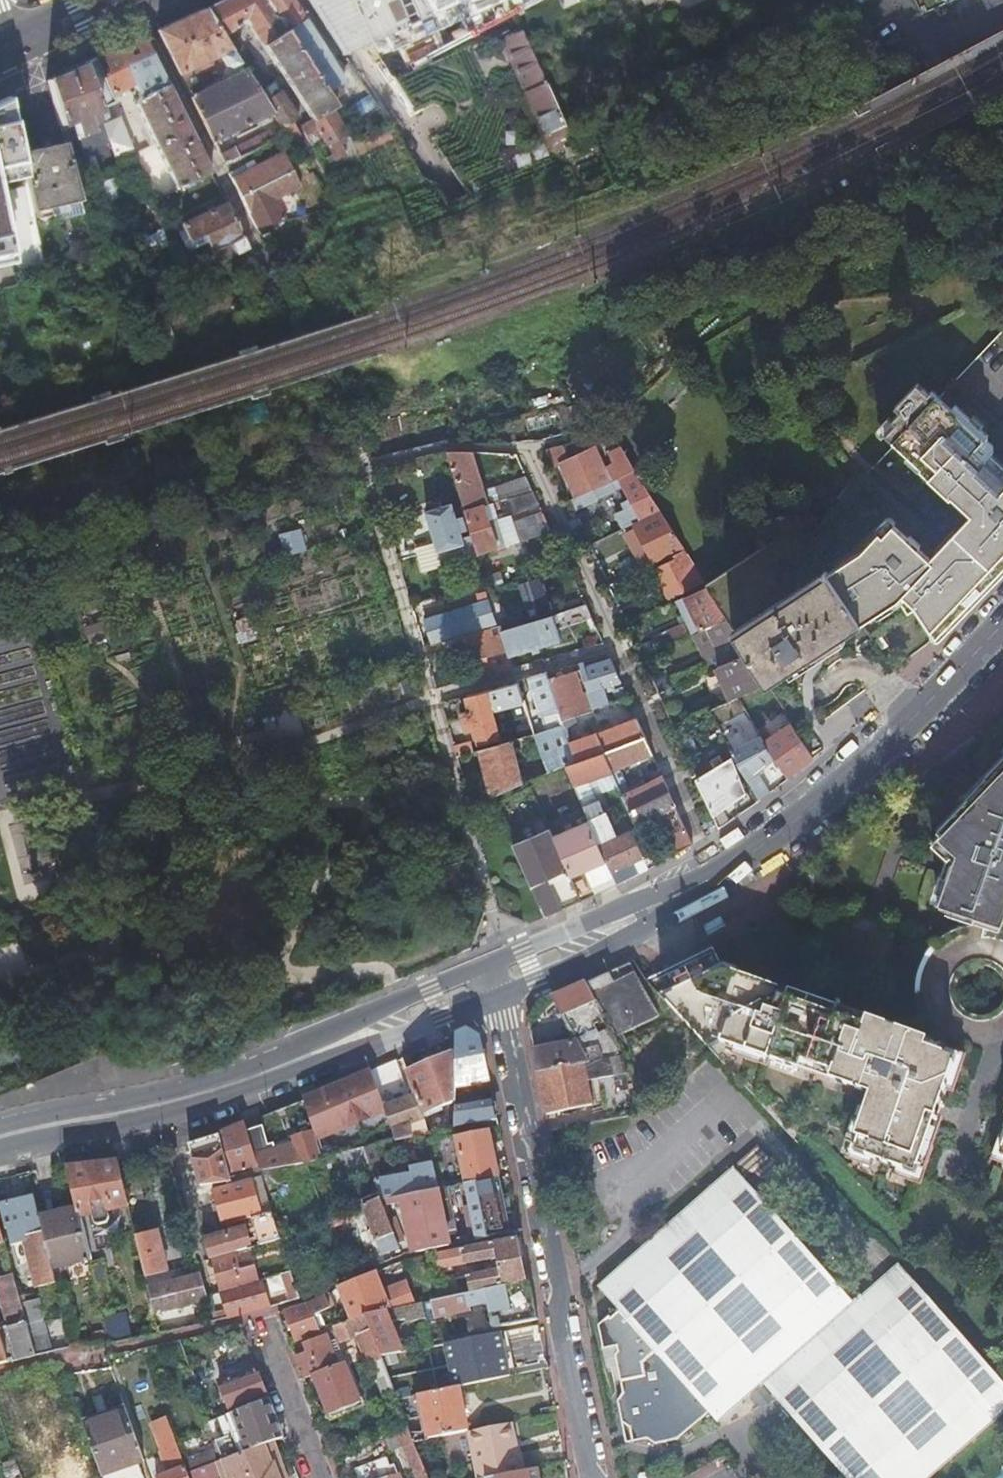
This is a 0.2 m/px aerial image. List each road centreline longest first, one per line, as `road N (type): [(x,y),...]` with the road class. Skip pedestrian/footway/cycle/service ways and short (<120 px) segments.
road 1 (primary): [(0,1154),(211,1104),(498,999)]
road 2 (primary): [(492,965),(222,1078),(0,1125)]
road 3 (residential): [(498,999),(538,1229),(598,1477)]
road 4 (primary): [(1002,628),(938,699),(783,831),(720,872)]
road 5 (primary): [(498,999),(658,925),(720,872)]
road 6 (primary): [(720,872),(492,965)]
road 7 (residential): [(263,1317),(323,1477)]

